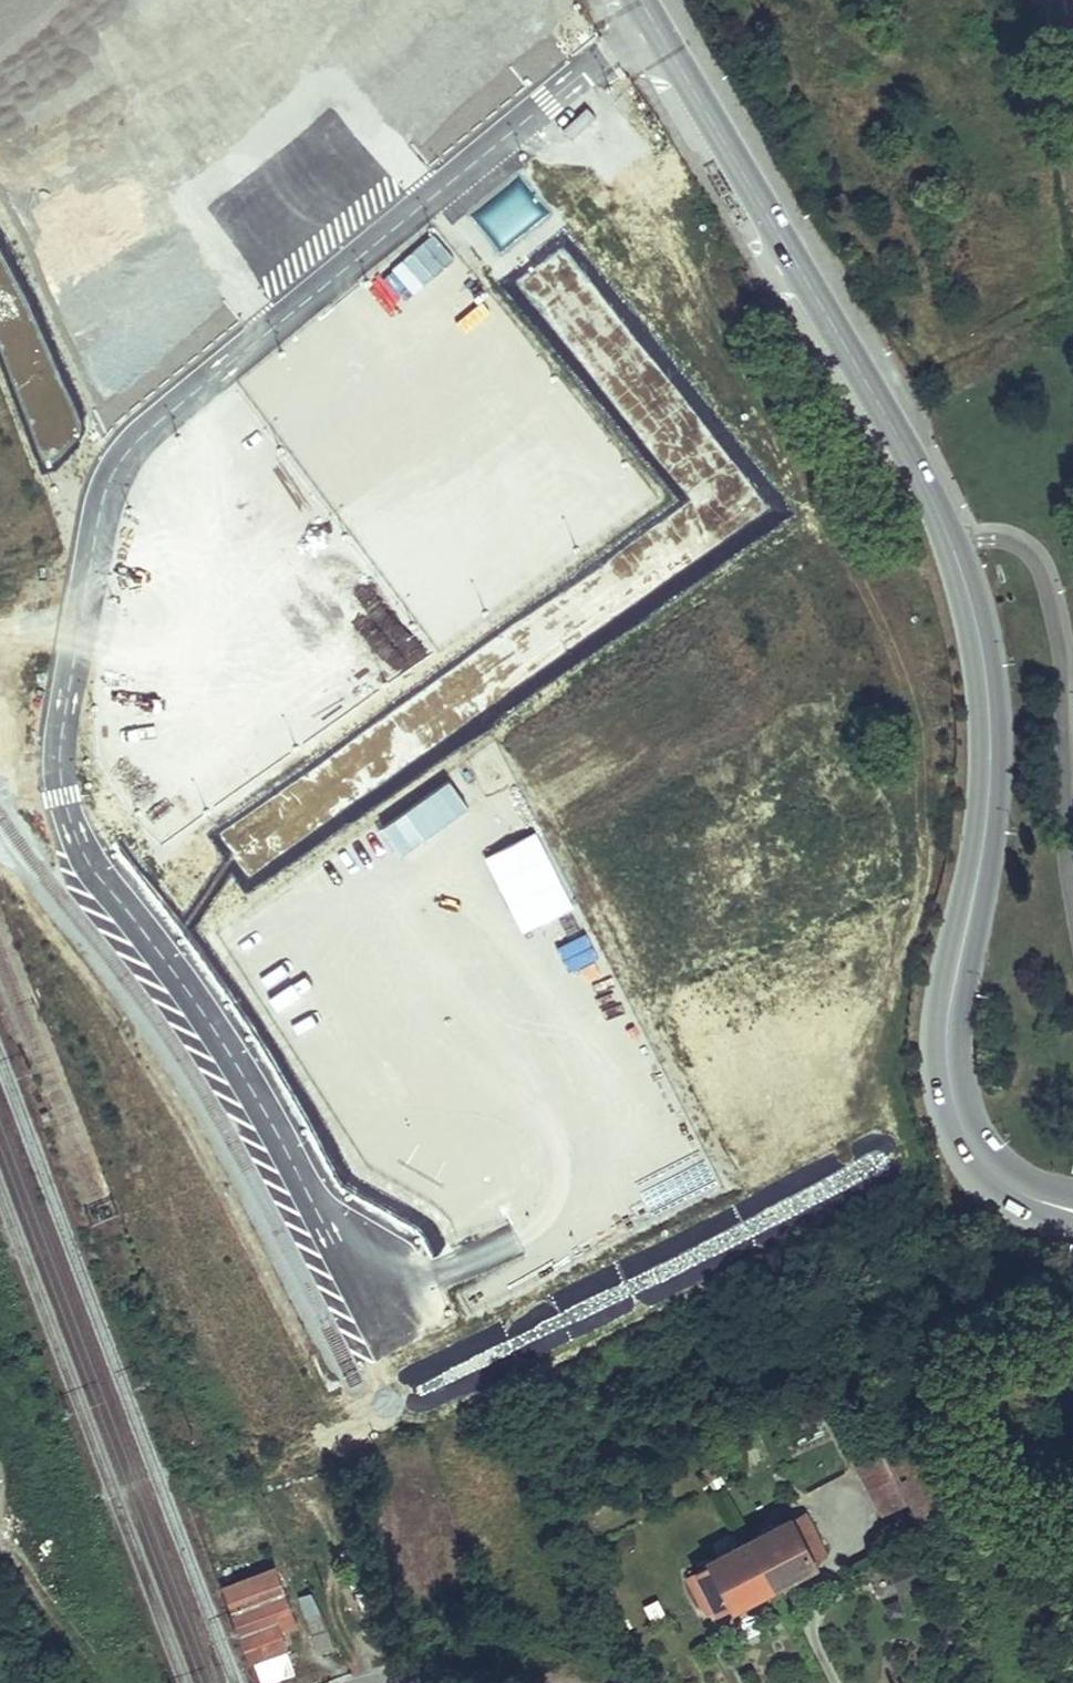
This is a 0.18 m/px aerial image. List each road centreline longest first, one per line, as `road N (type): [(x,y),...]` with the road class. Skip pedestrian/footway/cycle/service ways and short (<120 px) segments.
road 1 (tertiary): [(1040,1204),(983,1167),(966,1140),(946,1059),(946,1012),(987,805),(989,730),(984,662),(952,550),(927,488),(644,0)]

